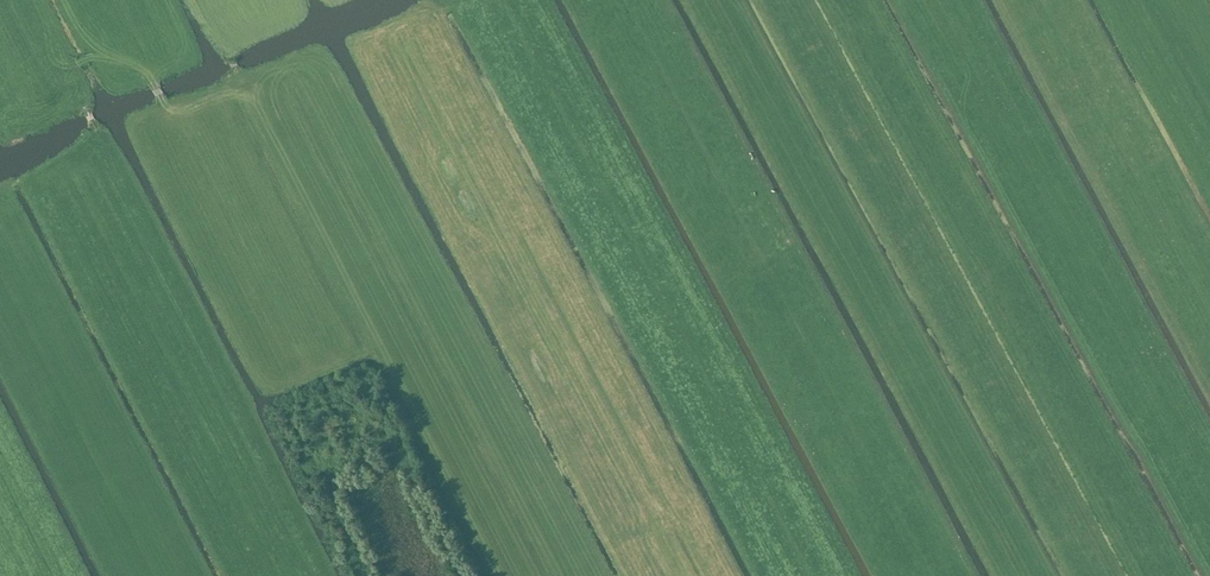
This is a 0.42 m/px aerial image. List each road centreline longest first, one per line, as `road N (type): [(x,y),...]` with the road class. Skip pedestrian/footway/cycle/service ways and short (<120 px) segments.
road 1 (track): [(733,575),(433,0)]

